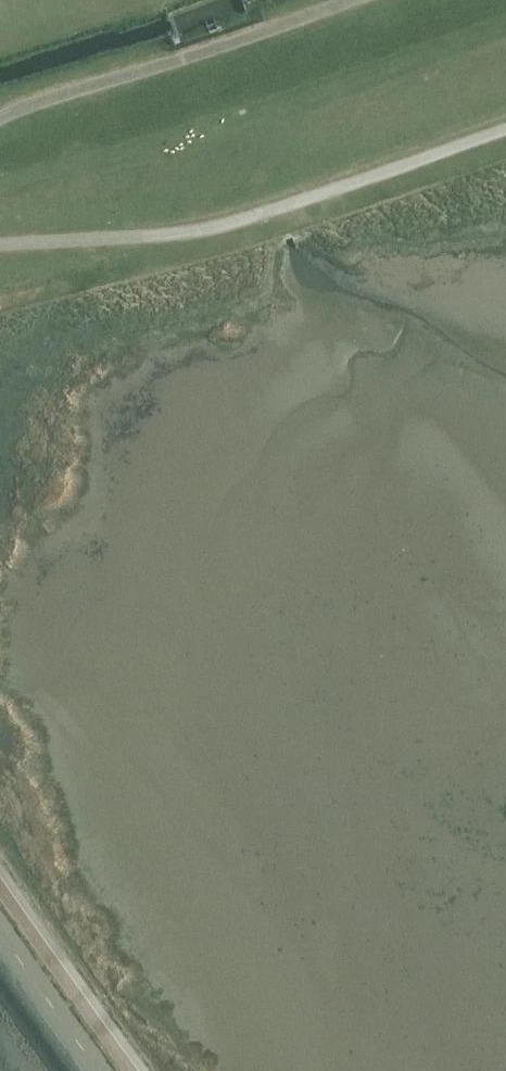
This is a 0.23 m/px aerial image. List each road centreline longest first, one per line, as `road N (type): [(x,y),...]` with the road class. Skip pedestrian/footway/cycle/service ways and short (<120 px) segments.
road 1 (tertiary): [(98,1070),(0,932)]

